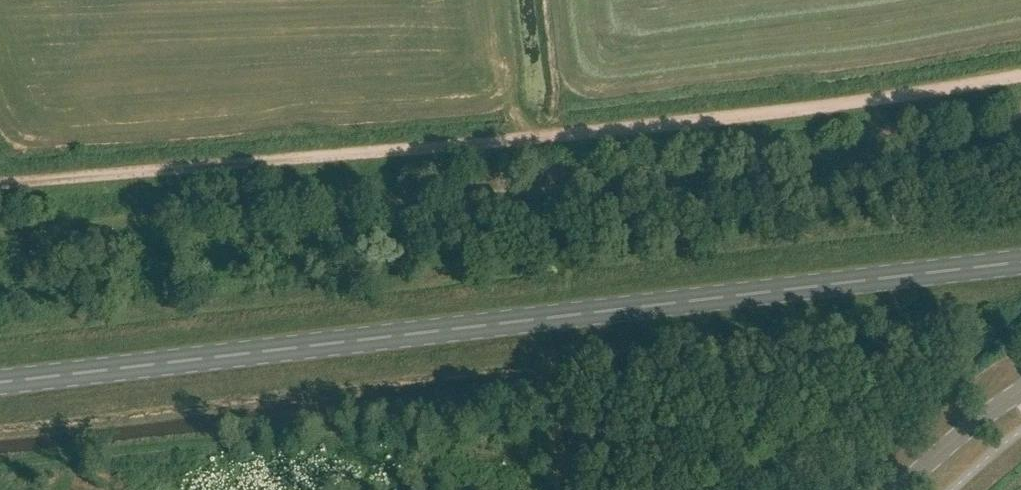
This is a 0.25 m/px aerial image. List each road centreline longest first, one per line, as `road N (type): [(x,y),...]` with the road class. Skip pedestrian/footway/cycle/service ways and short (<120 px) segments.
road 1 (primary): [(0,383),(1020,261)]
road 2 (track): [(1020,74),(547,137),(0,184)]
road 3 (tertiary): [(897,489),(1020,388)]

